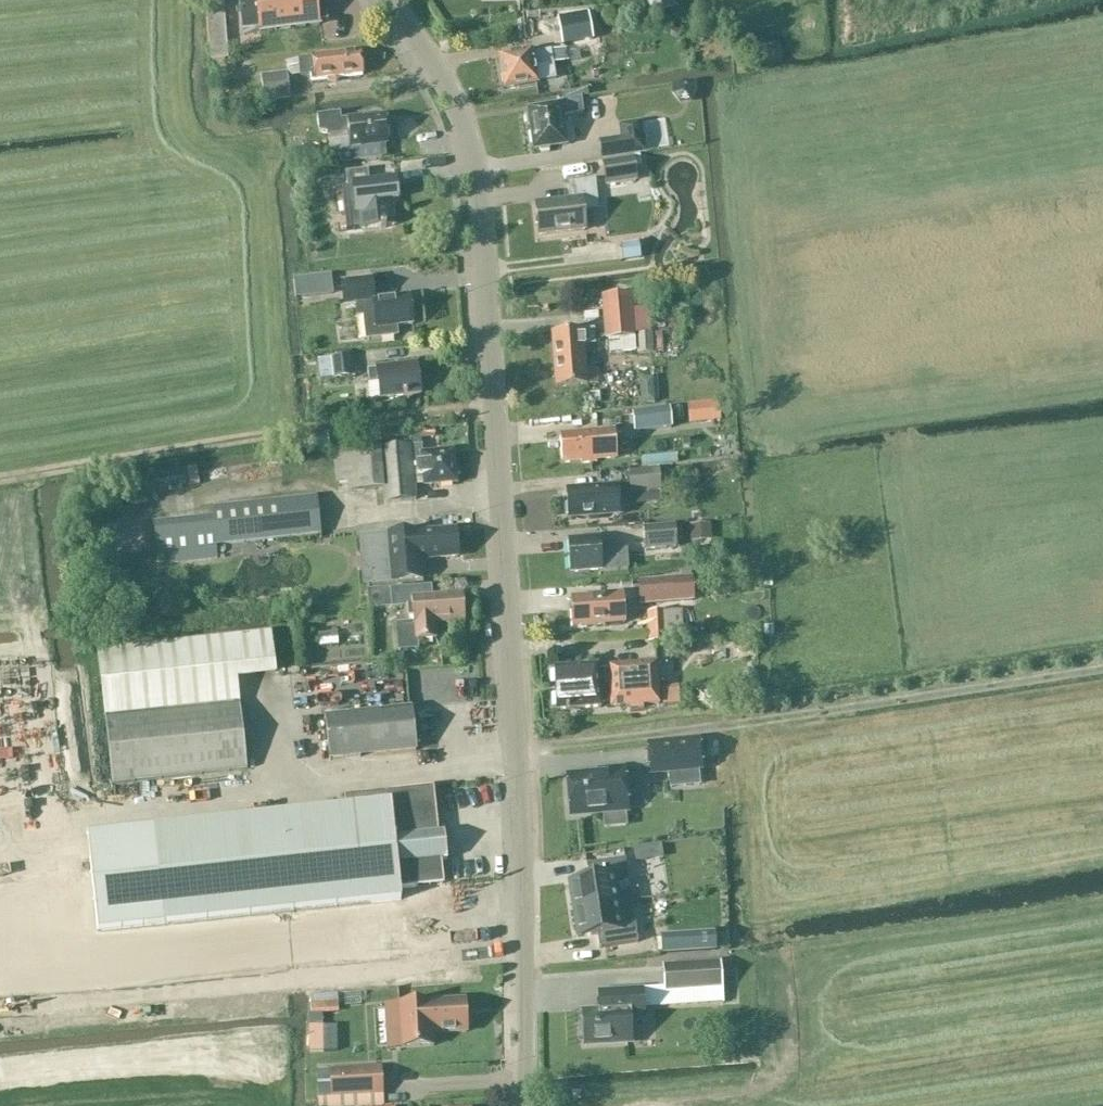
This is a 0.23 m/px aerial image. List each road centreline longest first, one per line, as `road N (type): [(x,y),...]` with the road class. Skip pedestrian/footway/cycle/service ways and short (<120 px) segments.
road 1 (tertiary): [(523,1105),(517,754),(478,186),(455,98),(396,0)]
road 2 (track): [(0,481),(494,407)]

